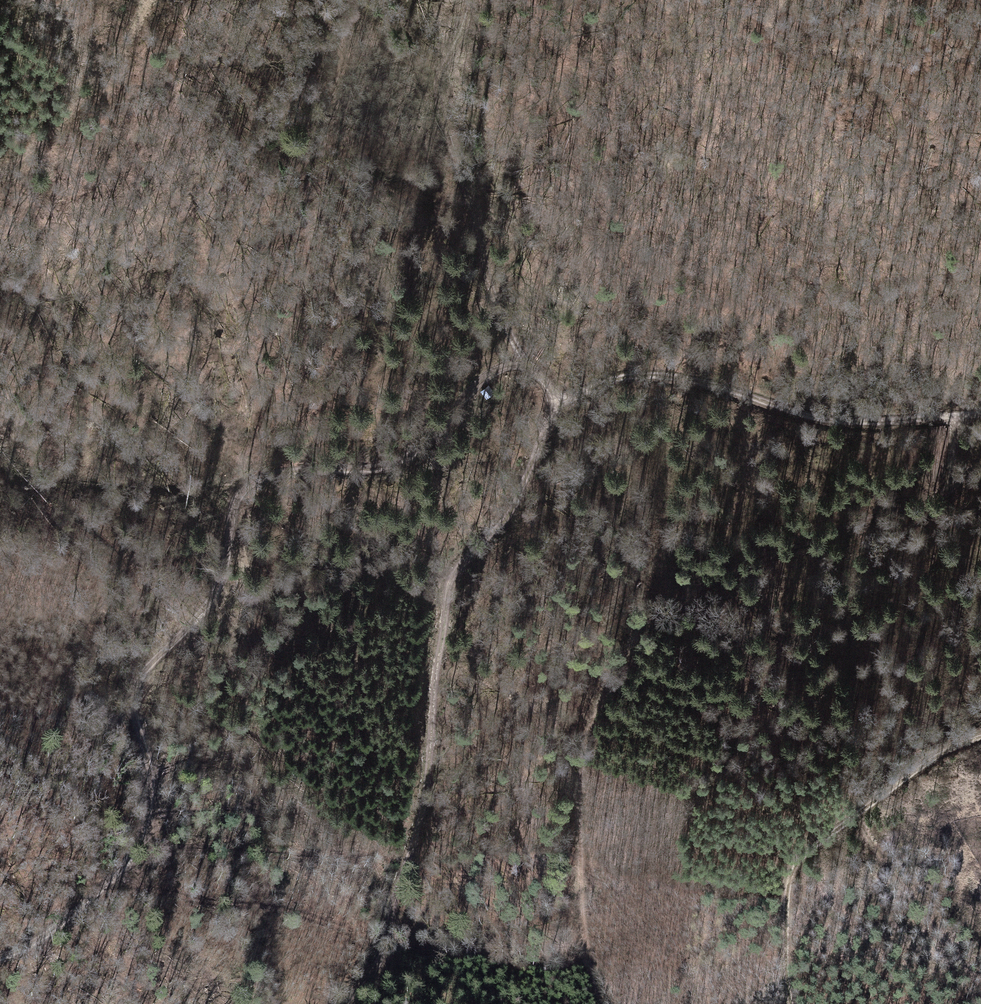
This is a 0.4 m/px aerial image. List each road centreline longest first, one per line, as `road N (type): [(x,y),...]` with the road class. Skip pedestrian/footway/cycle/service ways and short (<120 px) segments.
road 1 (track): [(351,1003),(384,952),(431,783),(433,704),(451,580),(470,551),(512,515),(536,449),(580,392),(624,374),(676,373),(815,415),(868,421),(980,412)]
road 2 (track): [(154,810),(99,693),(97,660),(138,587),(131,557),(66,490),(66,466),(149,373),(270,264),(314,206),(328,154),(328,95),(358,0)]
road 3 (track): [(568,404),(540,372),(524,364),(505,368),(403,460),(282,472),(246,485),(232,514),(228,573),(198,625),(135,689),(134,718),(155,767),(154,810),(135,846),(74,915),(0,956)]
road 4 (track): [(601,1003),(579,928),(581,812),(592,749),(635,645),(651,622),(686,597),(935,502),(953,472),(955,414)]
road 5 (track): [(468,0),(438,94),(496,305),(524,364)]
road 6 (track): [(980,737),(917,766),(791,870),(784,917),(793,1003)]
road 7 (track): [(14,951),(3,932),(15,904),(51,865),(66,820),(0,751)]
road 8 (track): [(0,177),(82,96),(155,0)]

